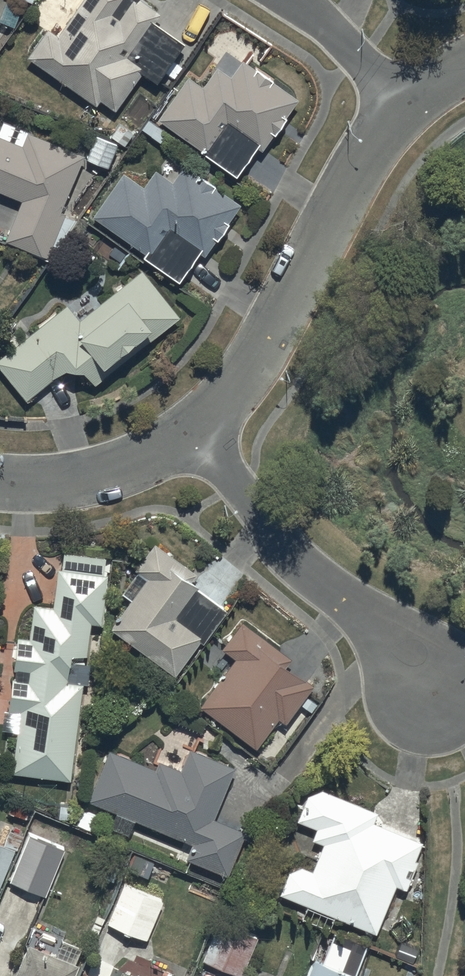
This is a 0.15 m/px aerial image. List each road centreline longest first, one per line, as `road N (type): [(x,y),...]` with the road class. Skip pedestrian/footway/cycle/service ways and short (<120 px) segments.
road 1 (residential): [(406,105),(360,171),(267,345),(197,433)]
road 2 (residential): [(197,433),(292,552),(375,619),(433,694)]
road 3 (residential): [(197,433),(112,469),(52,484),(0,482)]
road 4 (residential): [(406,105),(294,0)]

